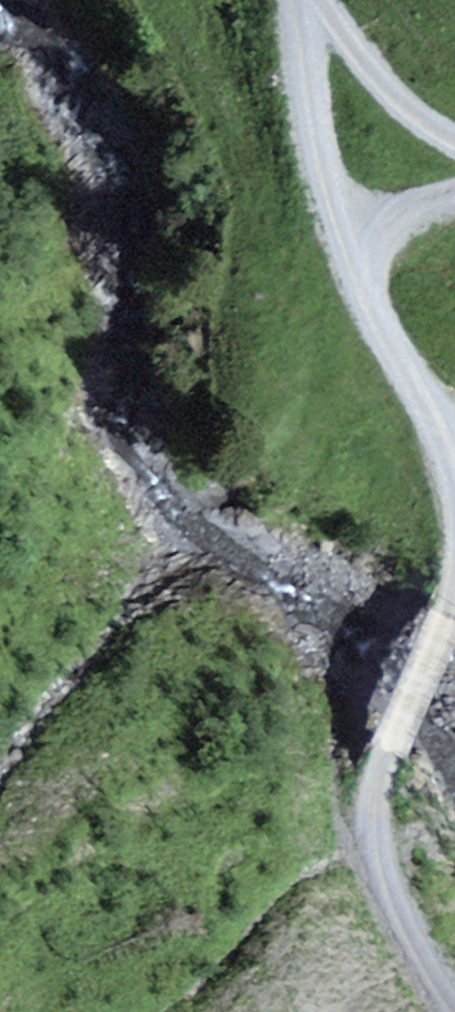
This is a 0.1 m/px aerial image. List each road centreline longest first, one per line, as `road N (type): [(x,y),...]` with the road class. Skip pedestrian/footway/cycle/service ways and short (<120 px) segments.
road 1 (track): [(454,477),(326,221),(288,0)]
road 2 (track): [(392,748),(371,824),(399,926),(454,1011)]
road 3 (track): [(324,0),(403,116),(454,144)]
road 4 (track): [(392,748),(450,614),(454,581)]
road 5 (track): [(454,200),(427,209),(352,272)]

